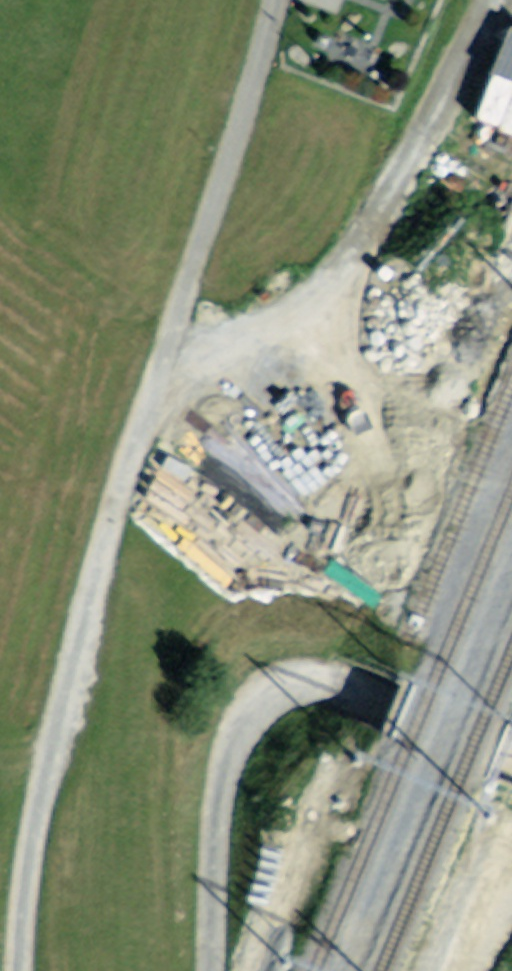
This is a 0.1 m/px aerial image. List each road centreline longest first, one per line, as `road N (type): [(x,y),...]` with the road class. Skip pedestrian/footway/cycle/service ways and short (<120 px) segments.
road 1 (residential): [(274,0),(100,560),(35,825),(20,970)]
road 2 (track): [(211,970),(222,792),(243,721),(258,701),(296,681),(332,683),(511,756)]
road 3 (track): [(474,664),(468,678),(372,642),(511,276)]

